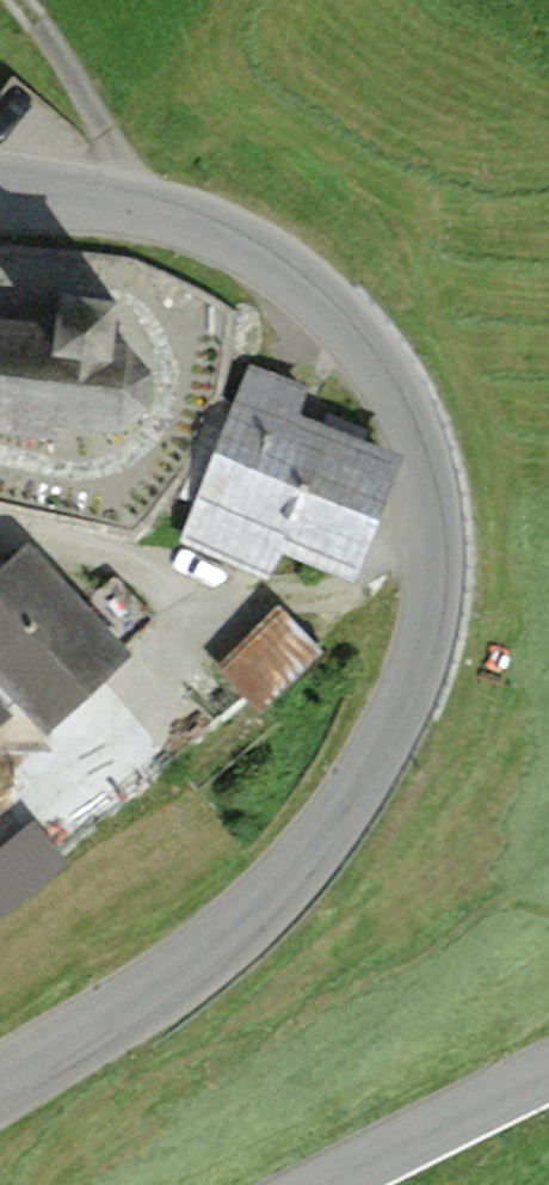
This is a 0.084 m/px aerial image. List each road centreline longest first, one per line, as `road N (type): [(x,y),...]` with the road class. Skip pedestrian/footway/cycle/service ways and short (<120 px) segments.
road 1 (residential): [(0,191),(155,213),(256,251),(329,301),(380,359),(424,441),(435,512),(432,611),(403,694),(357,785),(302,860),(231,934),(0,1089)]
road 2 (residential): [(324,1184),(548,1072)]
road 3 (track): [(19,0),(118,149),(125,173),(115,205)]

